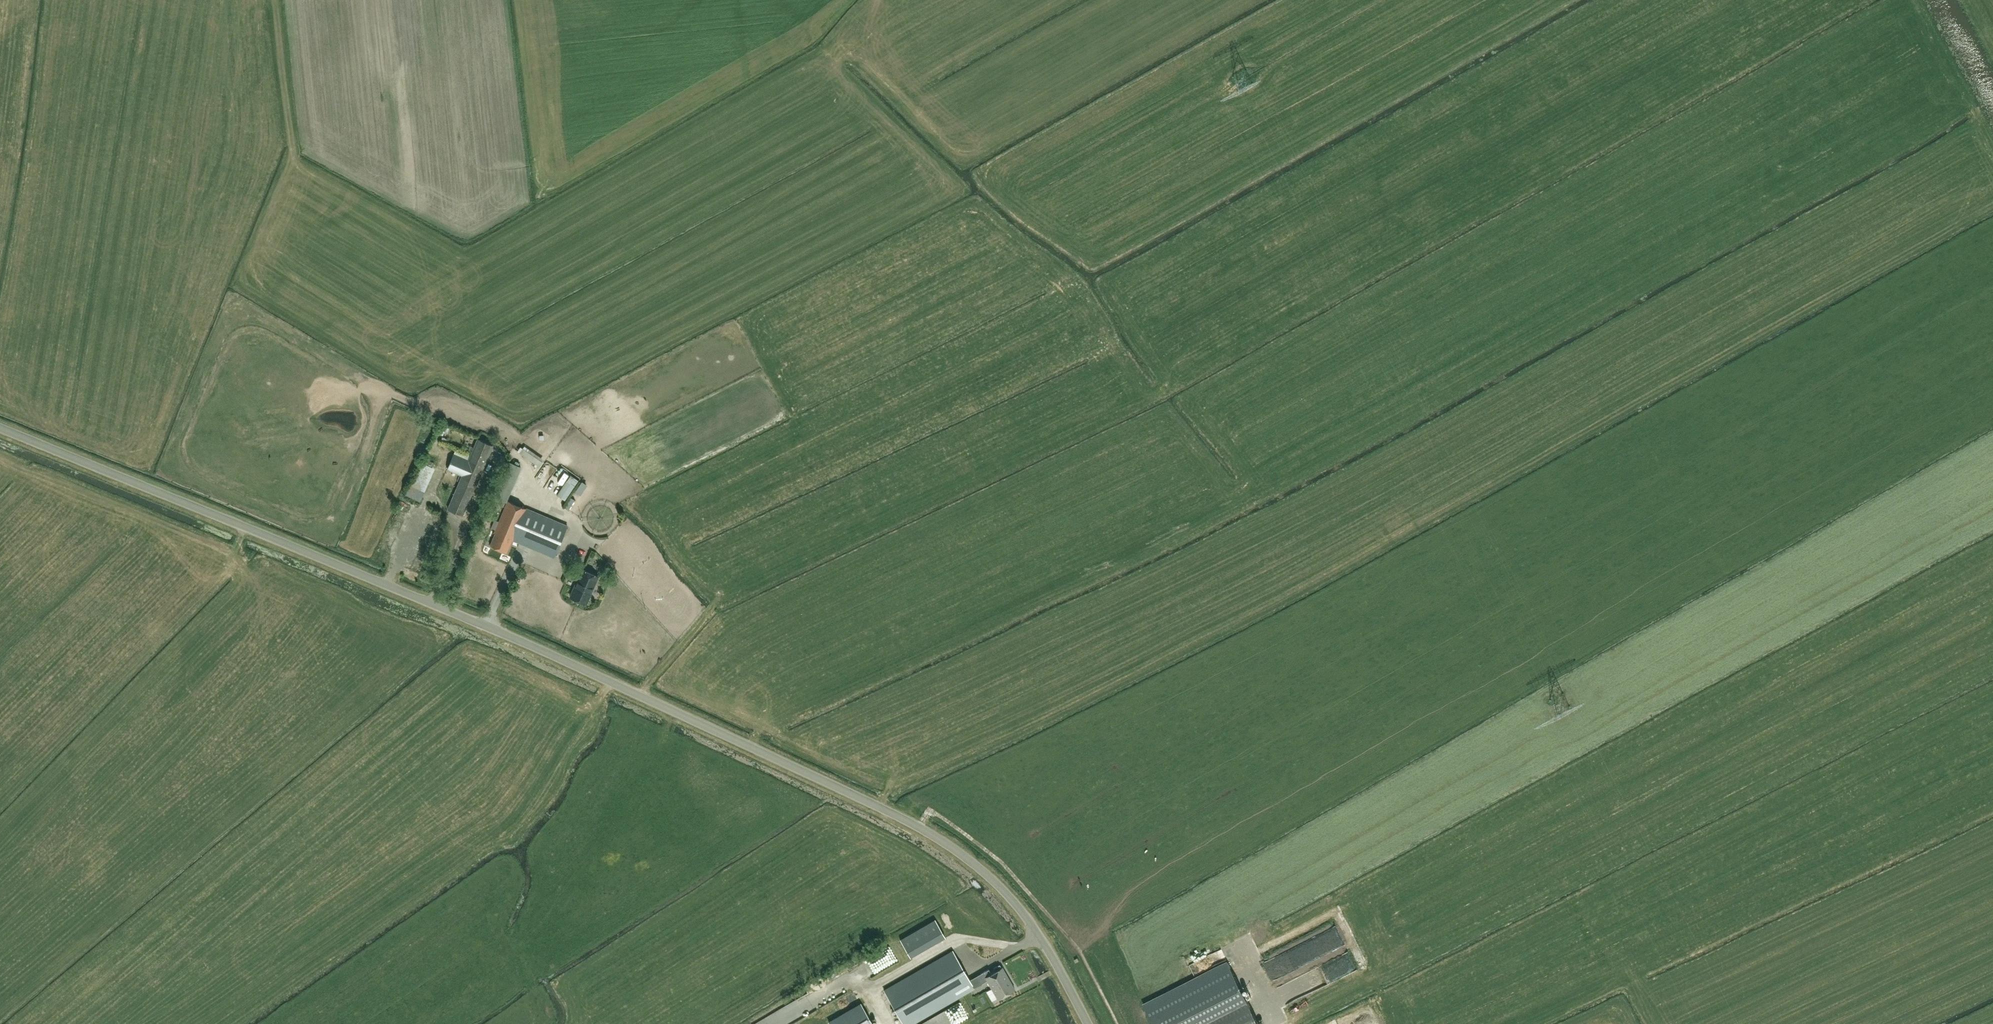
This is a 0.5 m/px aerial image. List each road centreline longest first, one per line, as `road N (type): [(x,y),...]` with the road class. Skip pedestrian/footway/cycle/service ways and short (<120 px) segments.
road 1 (unclassified): [(1082,1023),(1021,917),(966,859),(935,840),(476,626),(0,430)]

